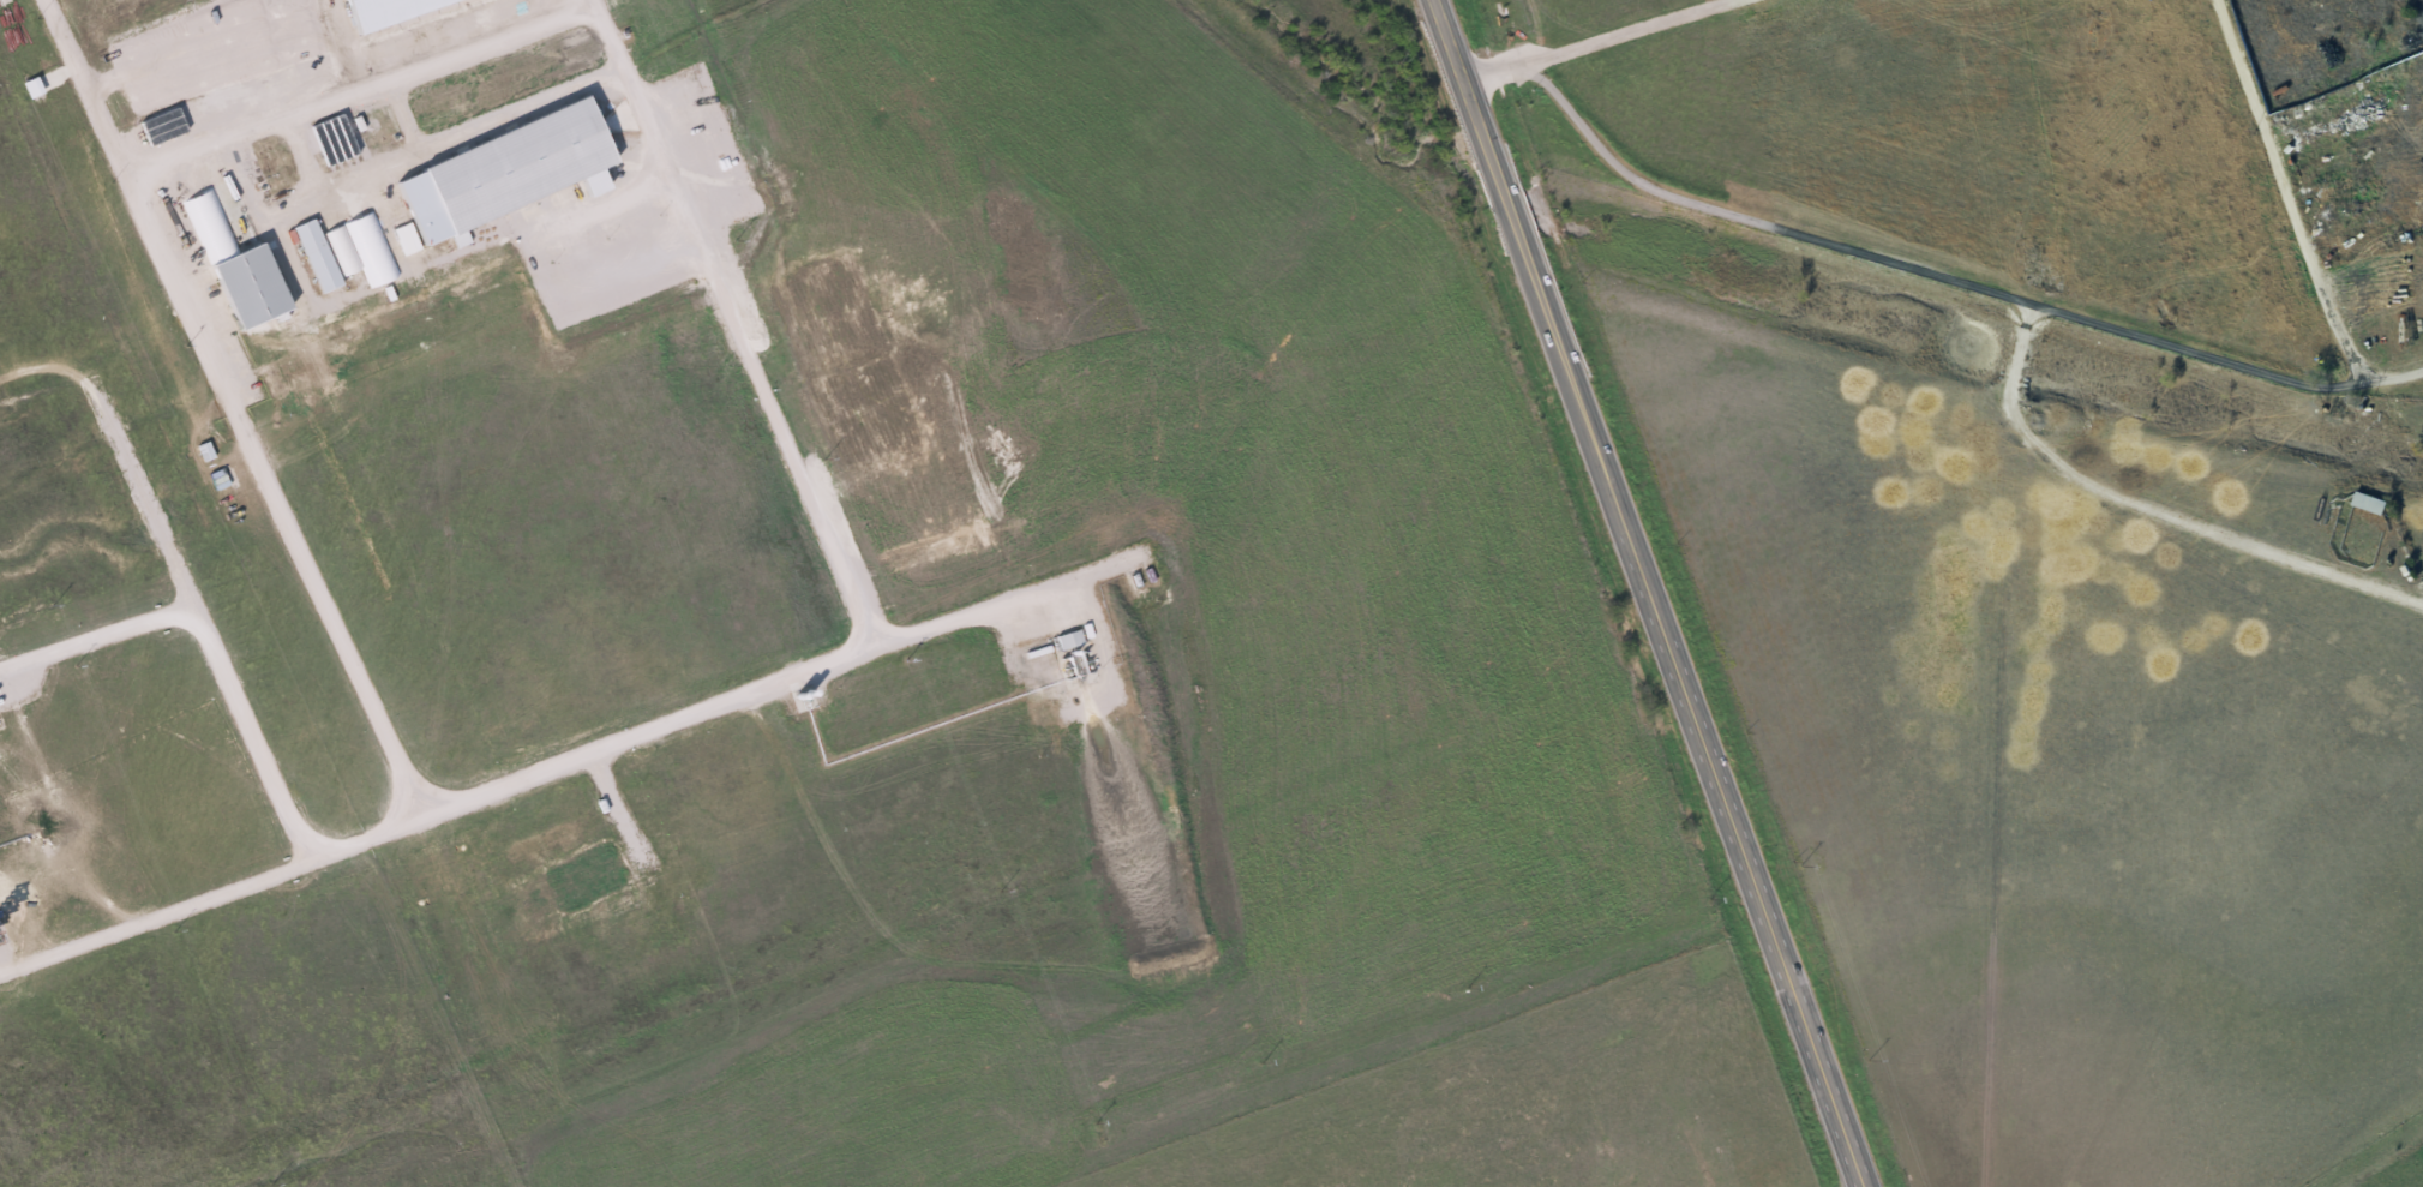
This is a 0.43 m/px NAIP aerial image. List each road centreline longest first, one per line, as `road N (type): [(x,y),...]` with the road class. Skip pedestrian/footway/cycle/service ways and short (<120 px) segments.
road 1 (trunk): [(1864,1186),(1495,167)]
road 2 (trunk): [(1495,167),(1434,0)]

